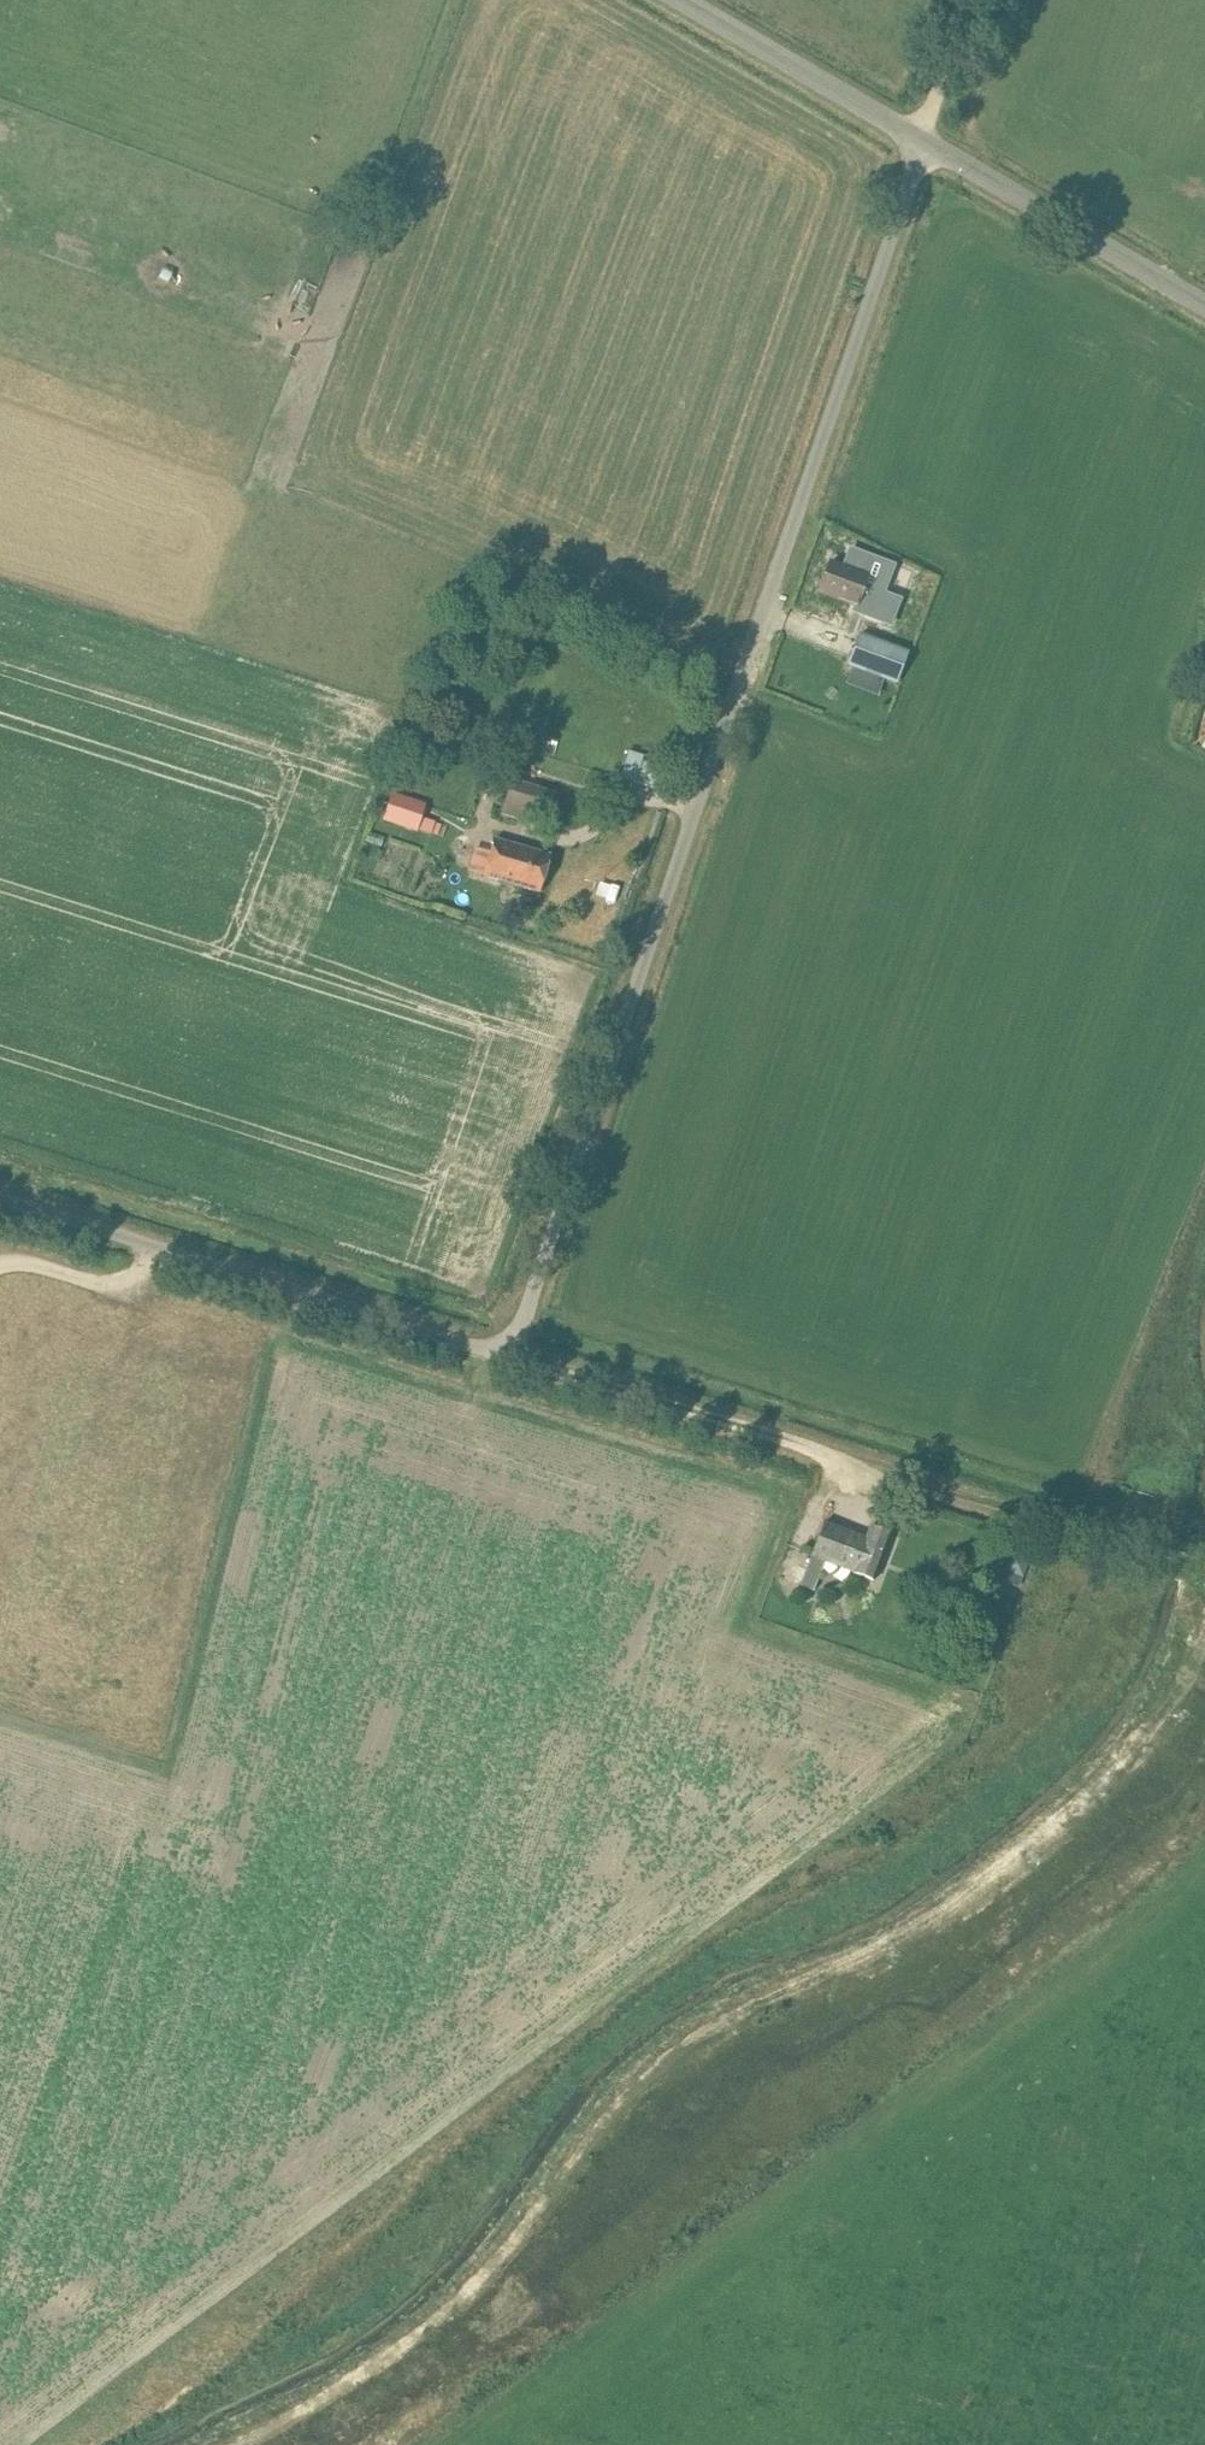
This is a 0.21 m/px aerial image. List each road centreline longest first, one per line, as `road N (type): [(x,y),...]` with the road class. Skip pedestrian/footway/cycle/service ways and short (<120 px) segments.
road 1 (unclassified): [(924,141),(508,1358),(0,1194)]
road 2 (track): [(1204,1558),(508,1358)]
road 3 (unclassified): [(1204,304),(924,141)]
road 4 (unclassified): [(924,141),(682,0)]
road 5 (track): [(0,1266),(25,1259),(128,1289),(148,1284),(162,1245)]
road 6 (track): [(967,0),(924,141)]

